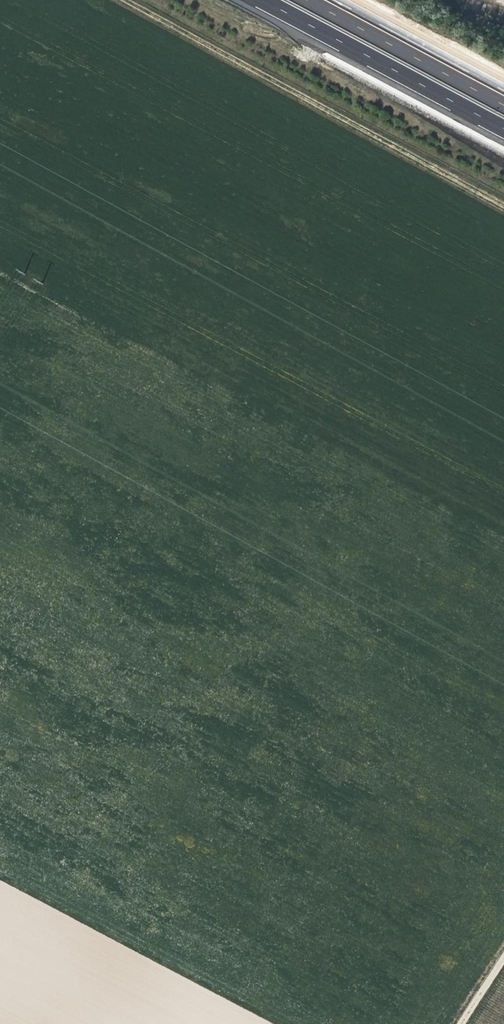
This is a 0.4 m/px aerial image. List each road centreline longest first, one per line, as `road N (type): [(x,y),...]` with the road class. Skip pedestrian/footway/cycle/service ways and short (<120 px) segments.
road 1 (track): [(125,0),(503,210)]
road 2 (motorway): [(263,0),(503,128)]
road 3 (motorway): [(503,101),(315,0)]

